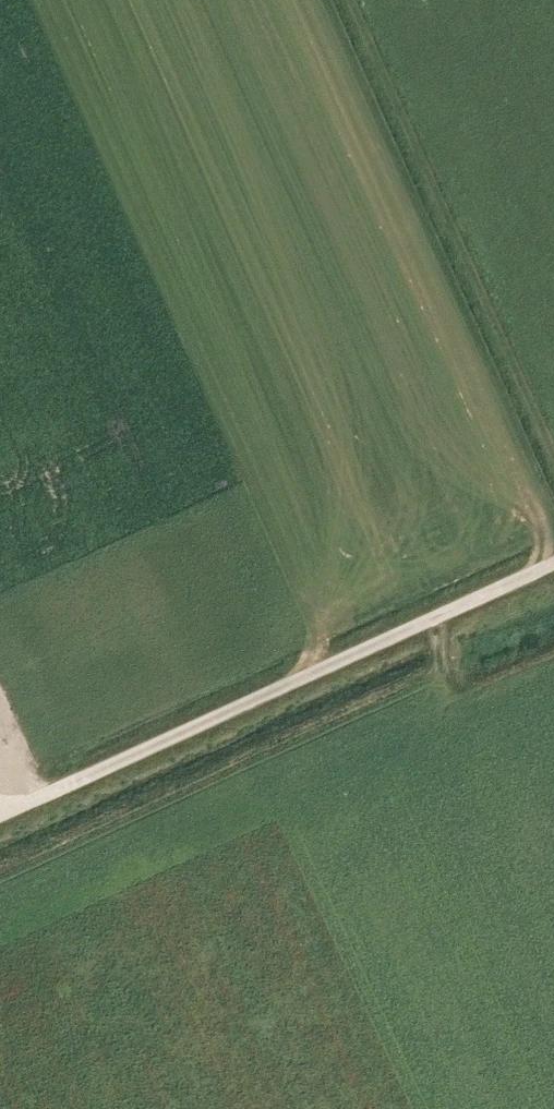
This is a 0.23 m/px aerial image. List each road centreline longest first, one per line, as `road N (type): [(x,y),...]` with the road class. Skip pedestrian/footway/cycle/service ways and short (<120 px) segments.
road 1 (track): [(0,814),(553,561)]

